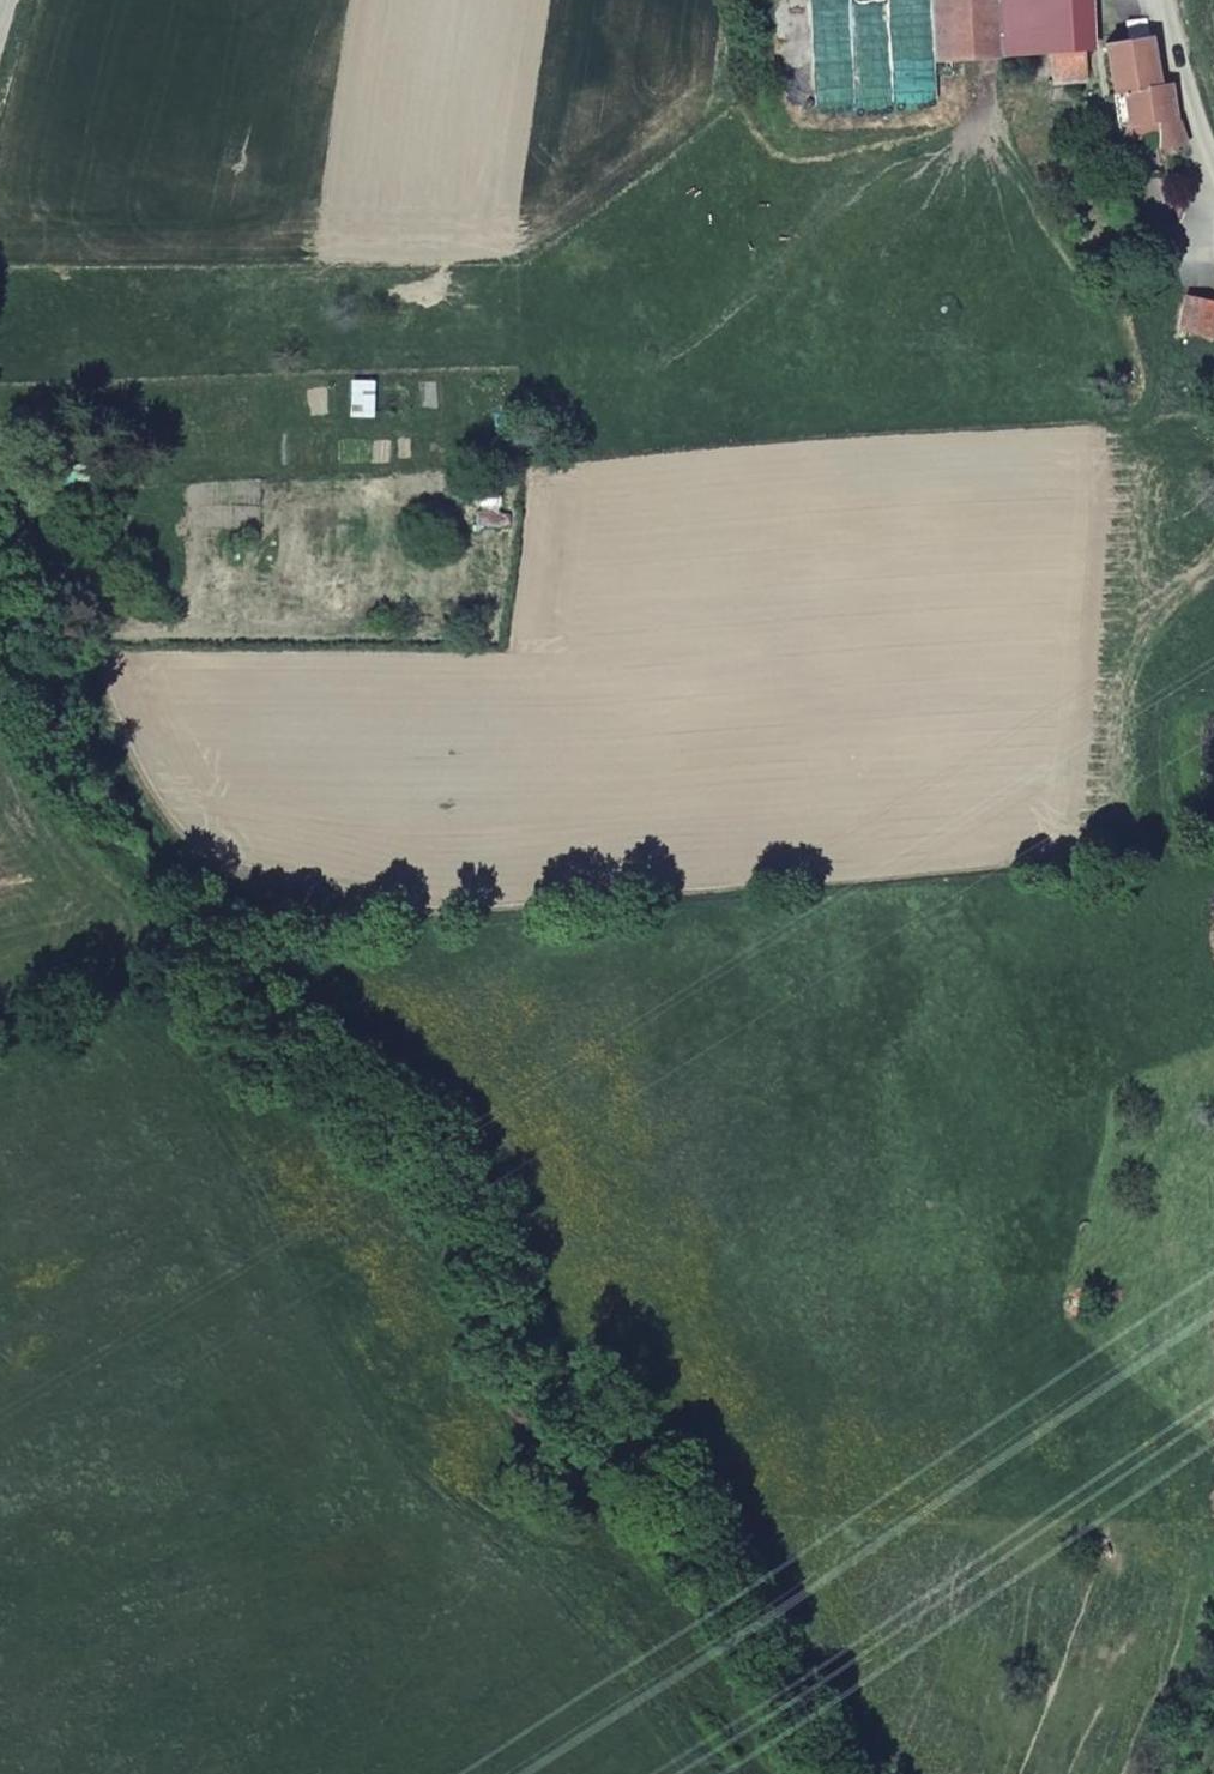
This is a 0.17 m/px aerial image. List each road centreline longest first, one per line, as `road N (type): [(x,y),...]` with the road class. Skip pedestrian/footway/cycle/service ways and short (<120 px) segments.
road 1 (residential): [(1176,0),(1213,121)]

